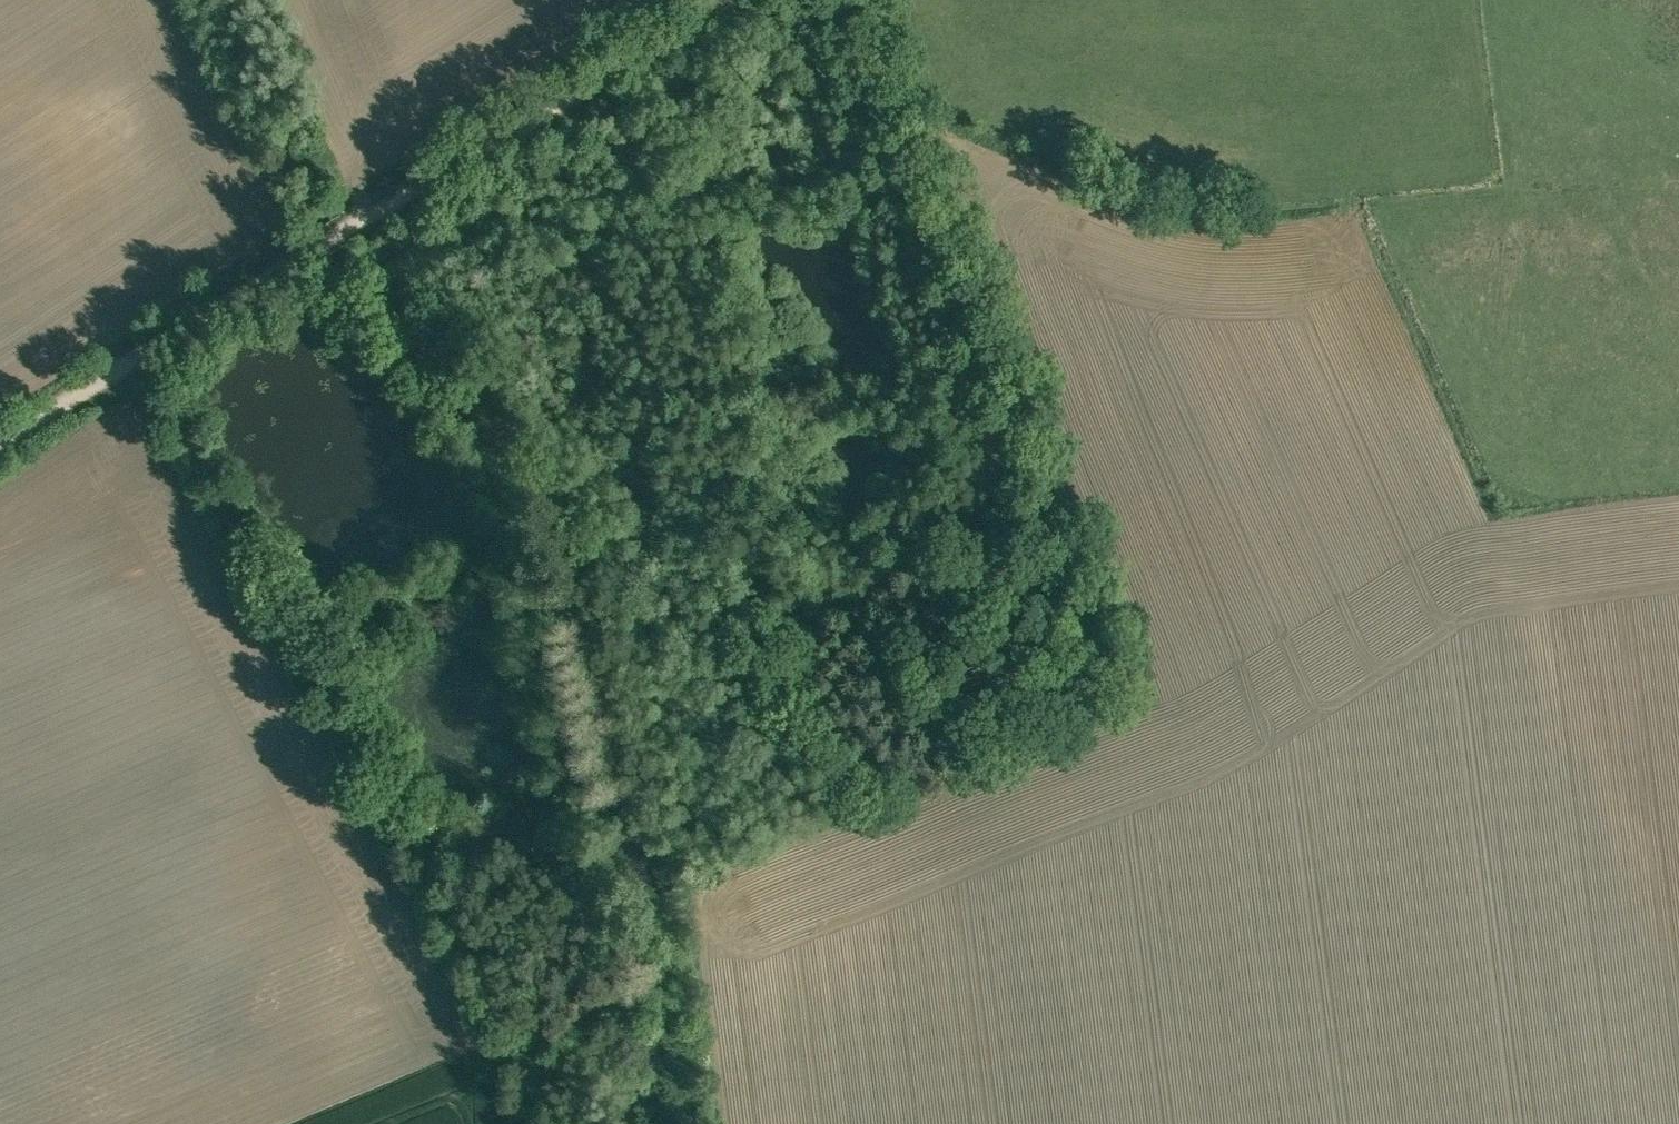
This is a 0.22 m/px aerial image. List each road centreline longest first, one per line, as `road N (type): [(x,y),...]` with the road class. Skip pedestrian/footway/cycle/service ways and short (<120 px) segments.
road 1 (track): [(704,0),(0,444)]

